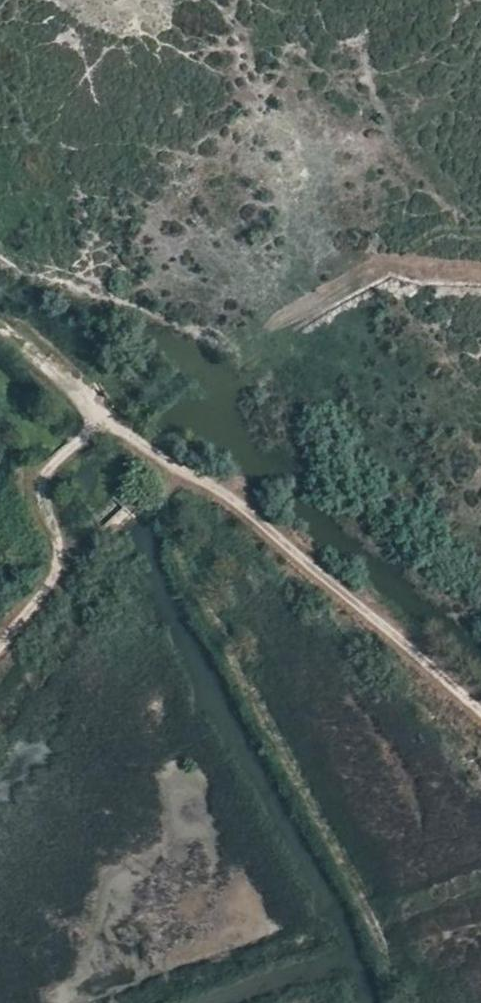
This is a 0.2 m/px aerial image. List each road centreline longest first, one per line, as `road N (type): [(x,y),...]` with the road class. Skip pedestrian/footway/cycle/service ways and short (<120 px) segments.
road 1 (track): [(0,639),(65,560),(60,529),(39,497),(54,463),(98,428),(146,446),(370,615),(480,713)]
road 2 (track): [(0,326),(82,399),(98,428)]

